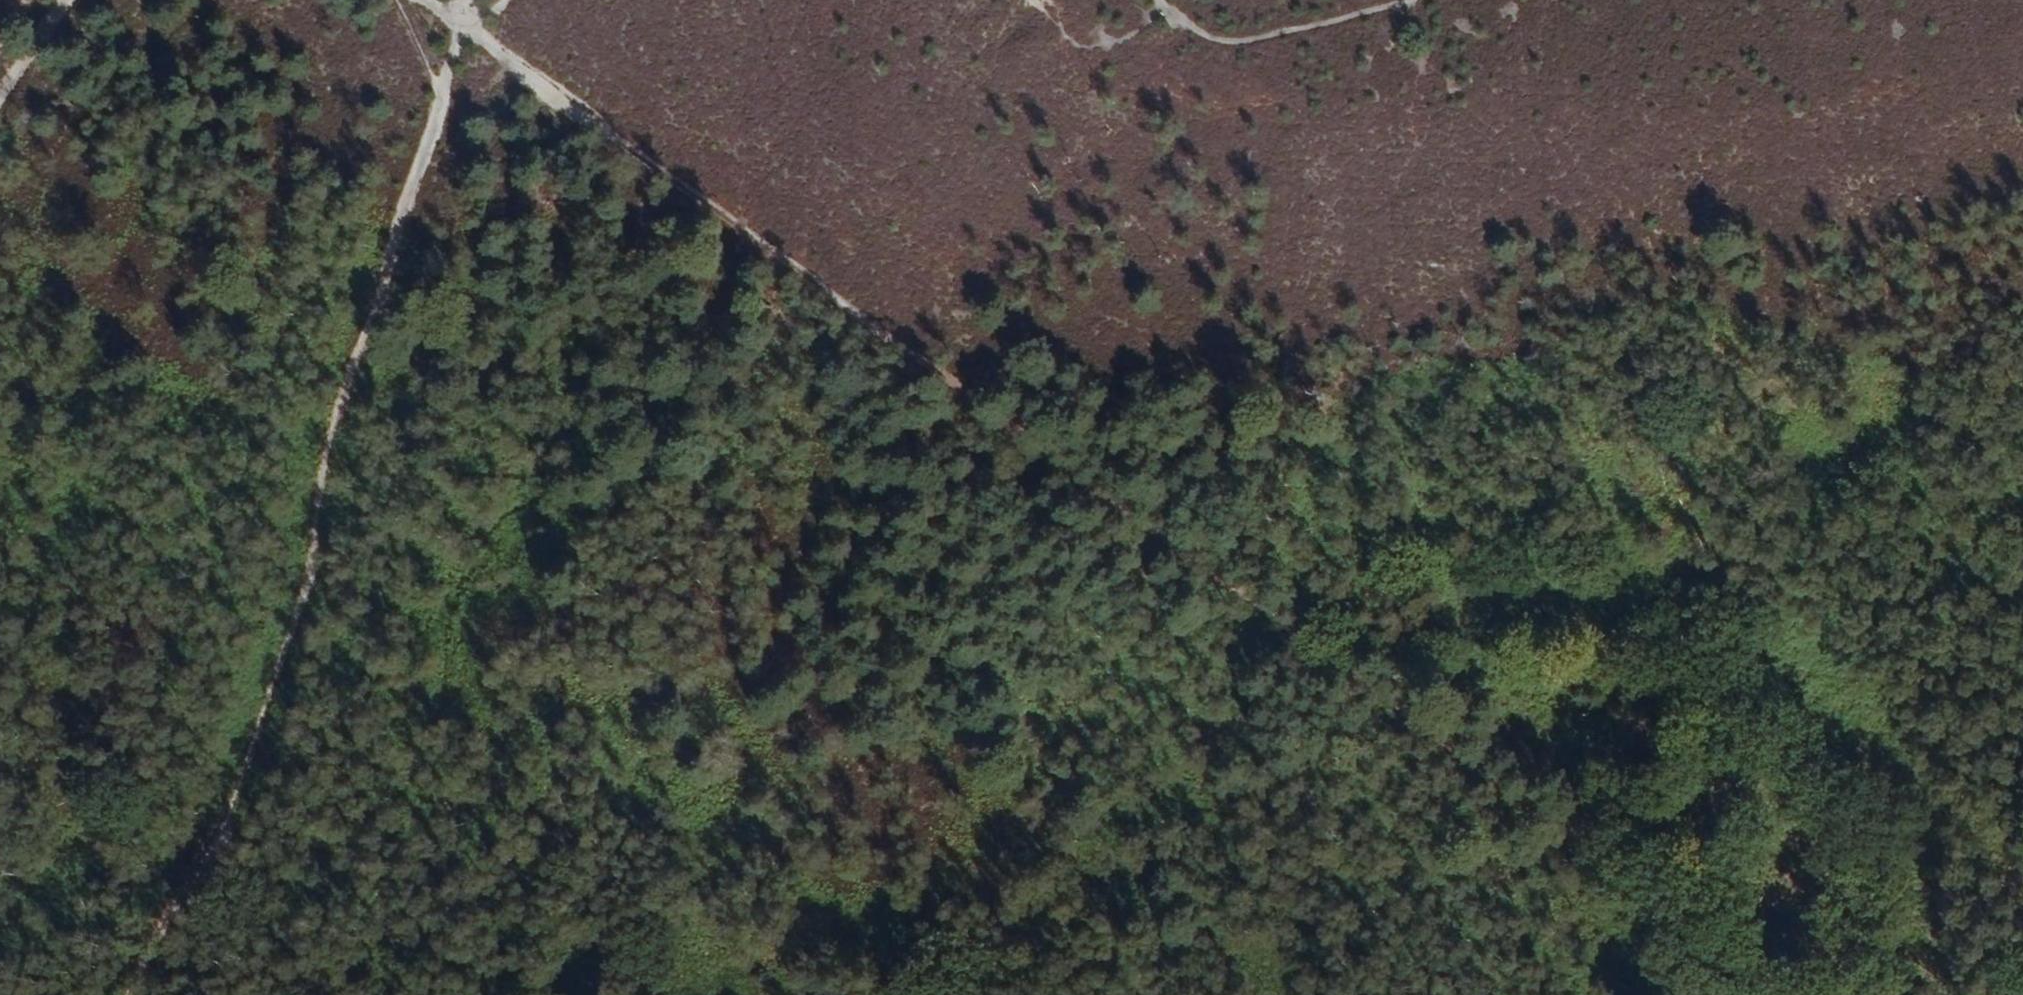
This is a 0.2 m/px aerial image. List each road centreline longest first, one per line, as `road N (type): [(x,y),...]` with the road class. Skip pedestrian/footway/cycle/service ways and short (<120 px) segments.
road 1 (track): [(1807,994),(423,0)]

